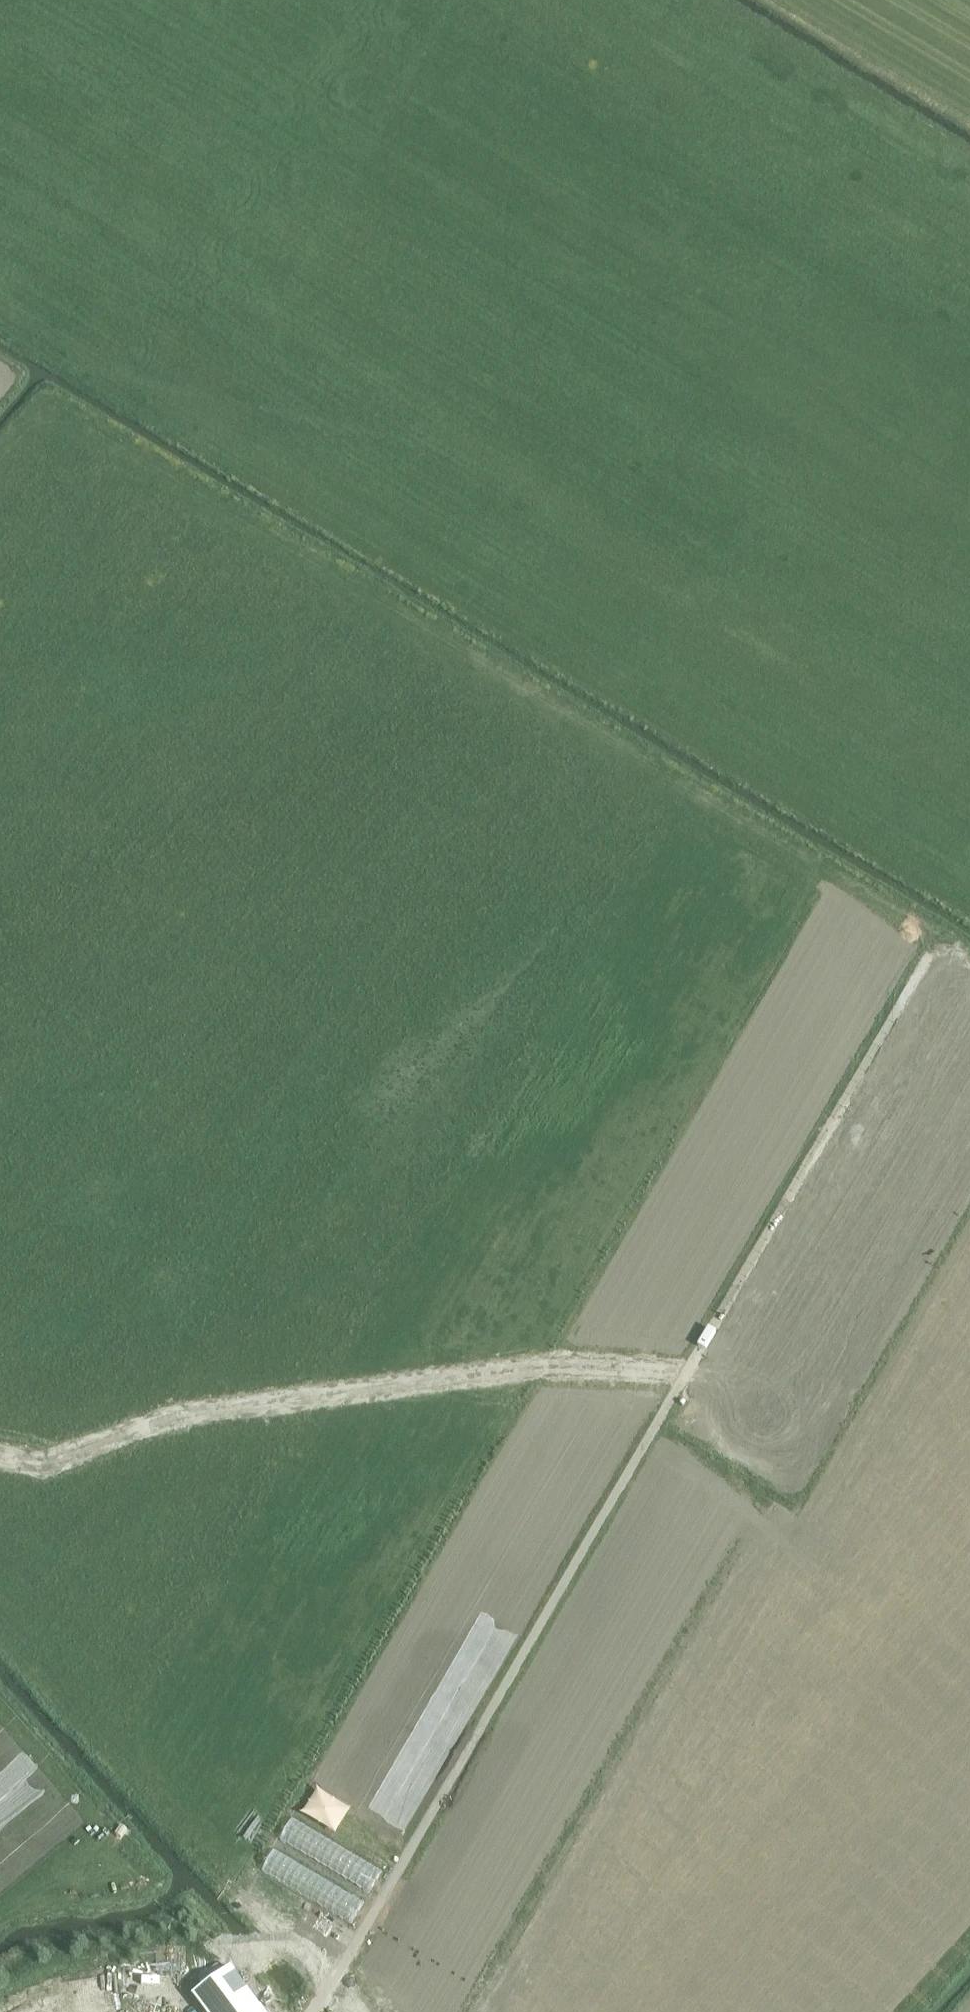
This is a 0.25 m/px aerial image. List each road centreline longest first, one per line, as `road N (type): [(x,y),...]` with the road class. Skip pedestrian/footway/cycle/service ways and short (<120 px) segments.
road 1 (track): [(688,1370),(559,1365),(426,1380),(181,1413),(31,1461),(0,1453)]

